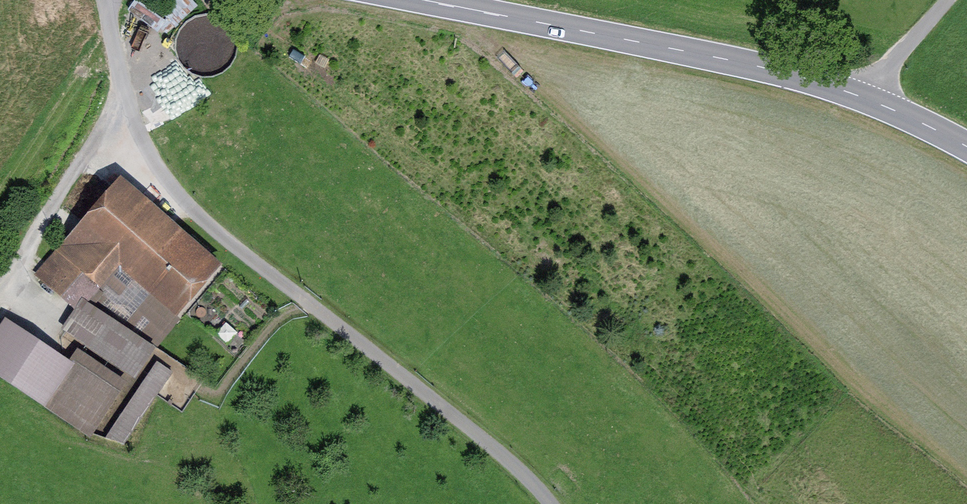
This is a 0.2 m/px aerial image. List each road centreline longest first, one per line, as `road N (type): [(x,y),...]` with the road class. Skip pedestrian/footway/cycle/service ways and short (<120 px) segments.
road 1 (unclassified): [(105,10),(129,104),(162,173),(264,266),(492,440),(554,503)]
road 2 (secondary): [(426,0),(765,68),(862,97)]
road 3 (unclassified): [(862,97),(949,0)]

